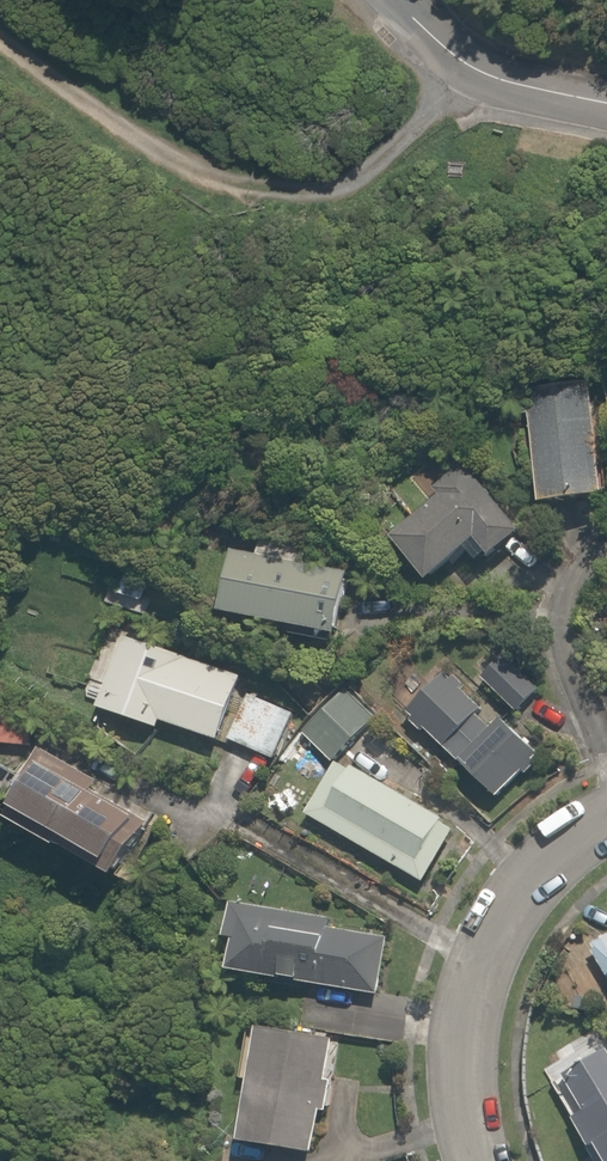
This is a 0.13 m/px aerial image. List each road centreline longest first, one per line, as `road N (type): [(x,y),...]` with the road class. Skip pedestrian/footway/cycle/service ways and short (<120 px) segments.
road 1 (track): [(467,82),(396,145),(327,186),(198,180),(0,35)]
road 2 (residential): [(606,836),(531,882),(491,935),(469,989),(458,1065),(478,1160)]
road 3 (residential): [(606,116),(467,82),(393,0)]
road 4 (residential): [(606,748),(557,615),(570,572),(606,544)]

